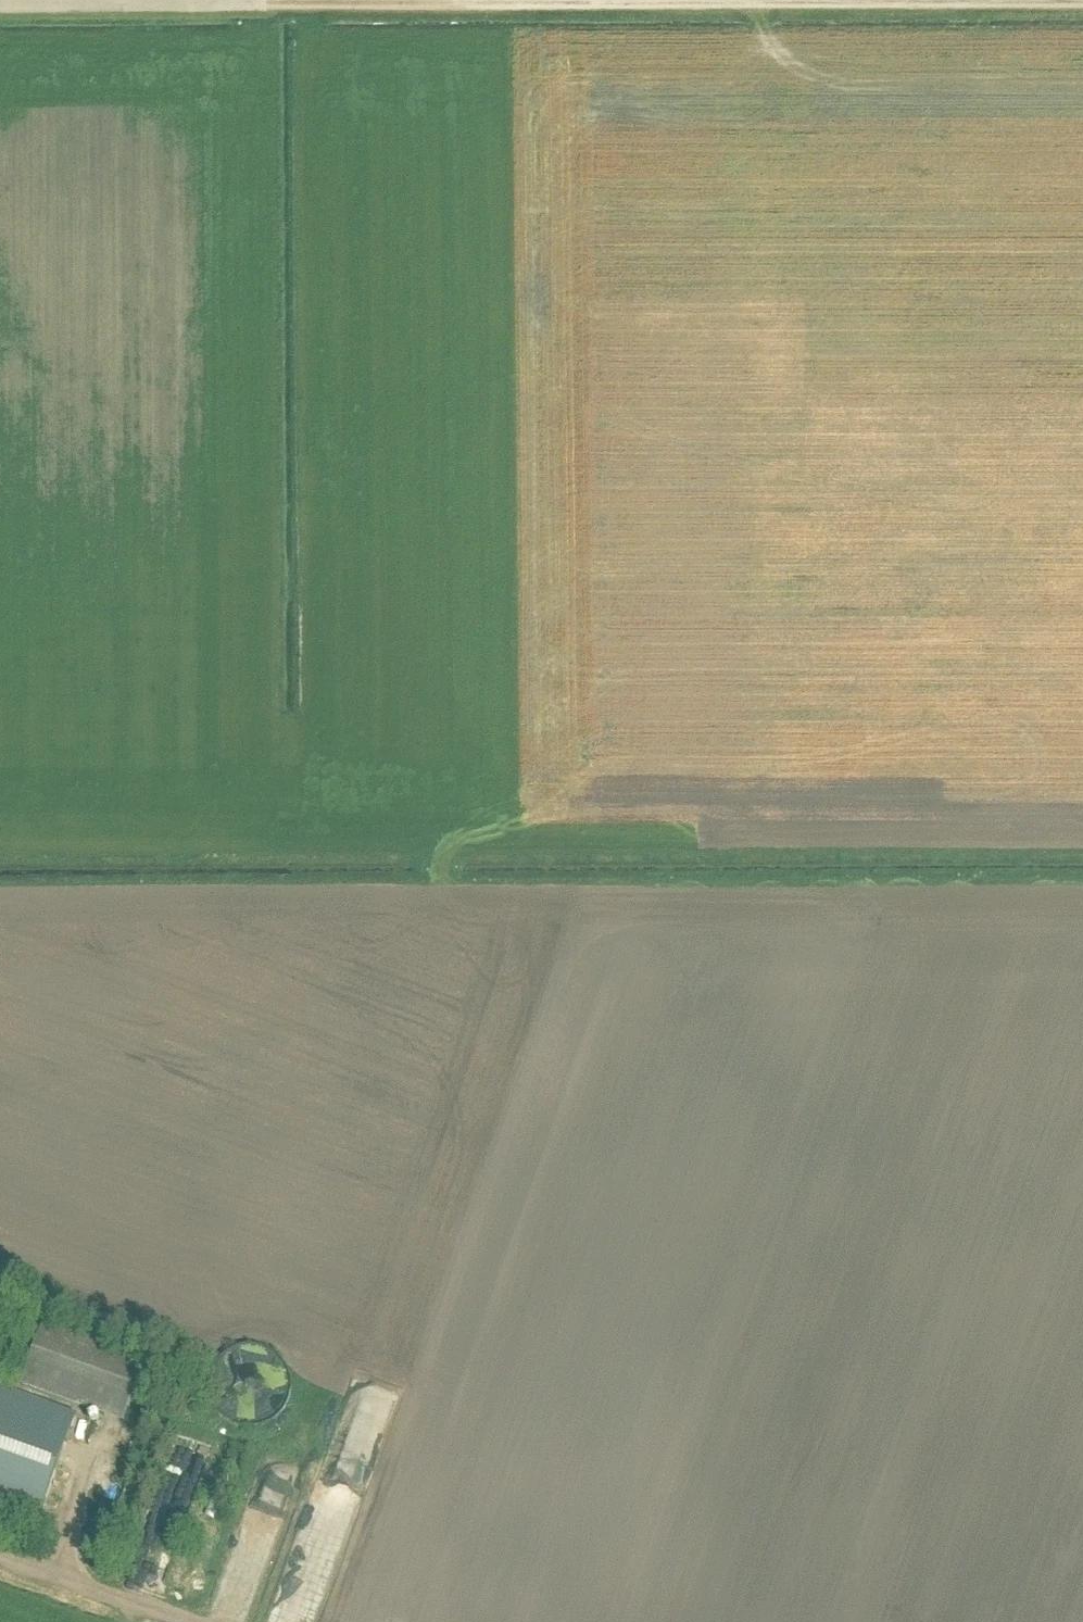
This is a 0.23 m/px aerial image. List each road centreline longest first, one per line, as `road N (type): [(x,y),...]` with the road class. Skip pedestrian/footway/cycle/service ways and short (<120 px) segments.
road 1 (track): [(0,4),(1082,1)]
road 2 (track): [(191,1621),(0,1553)]

